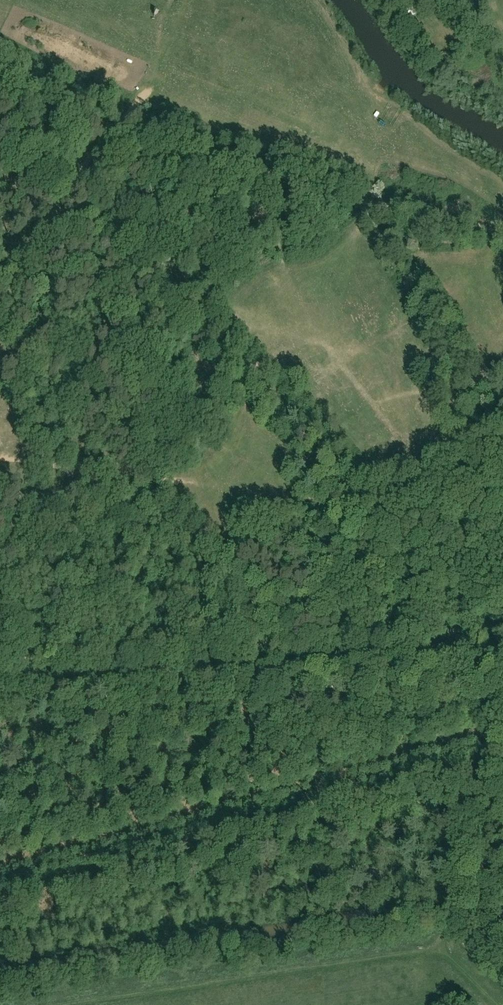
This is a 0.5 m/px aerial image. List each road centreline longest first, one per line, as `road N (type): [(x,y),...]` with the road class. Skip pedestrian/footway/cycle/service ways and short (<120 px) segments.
road 1 (tertiary): [(0,687),(502,650)]
road 2 (track): [(0,67),(123,117),(371,191)]
road 3 (track): [(439,949),(72,1004)]
road 4 (track): [(248,815),(447,757),(502,732)]
road 5 (track): [(0,881),(248,815)]
road 6 (track): [(0,299),(70,182),(127,111)]
road 7 (track): [(371,191),(502,231)]

